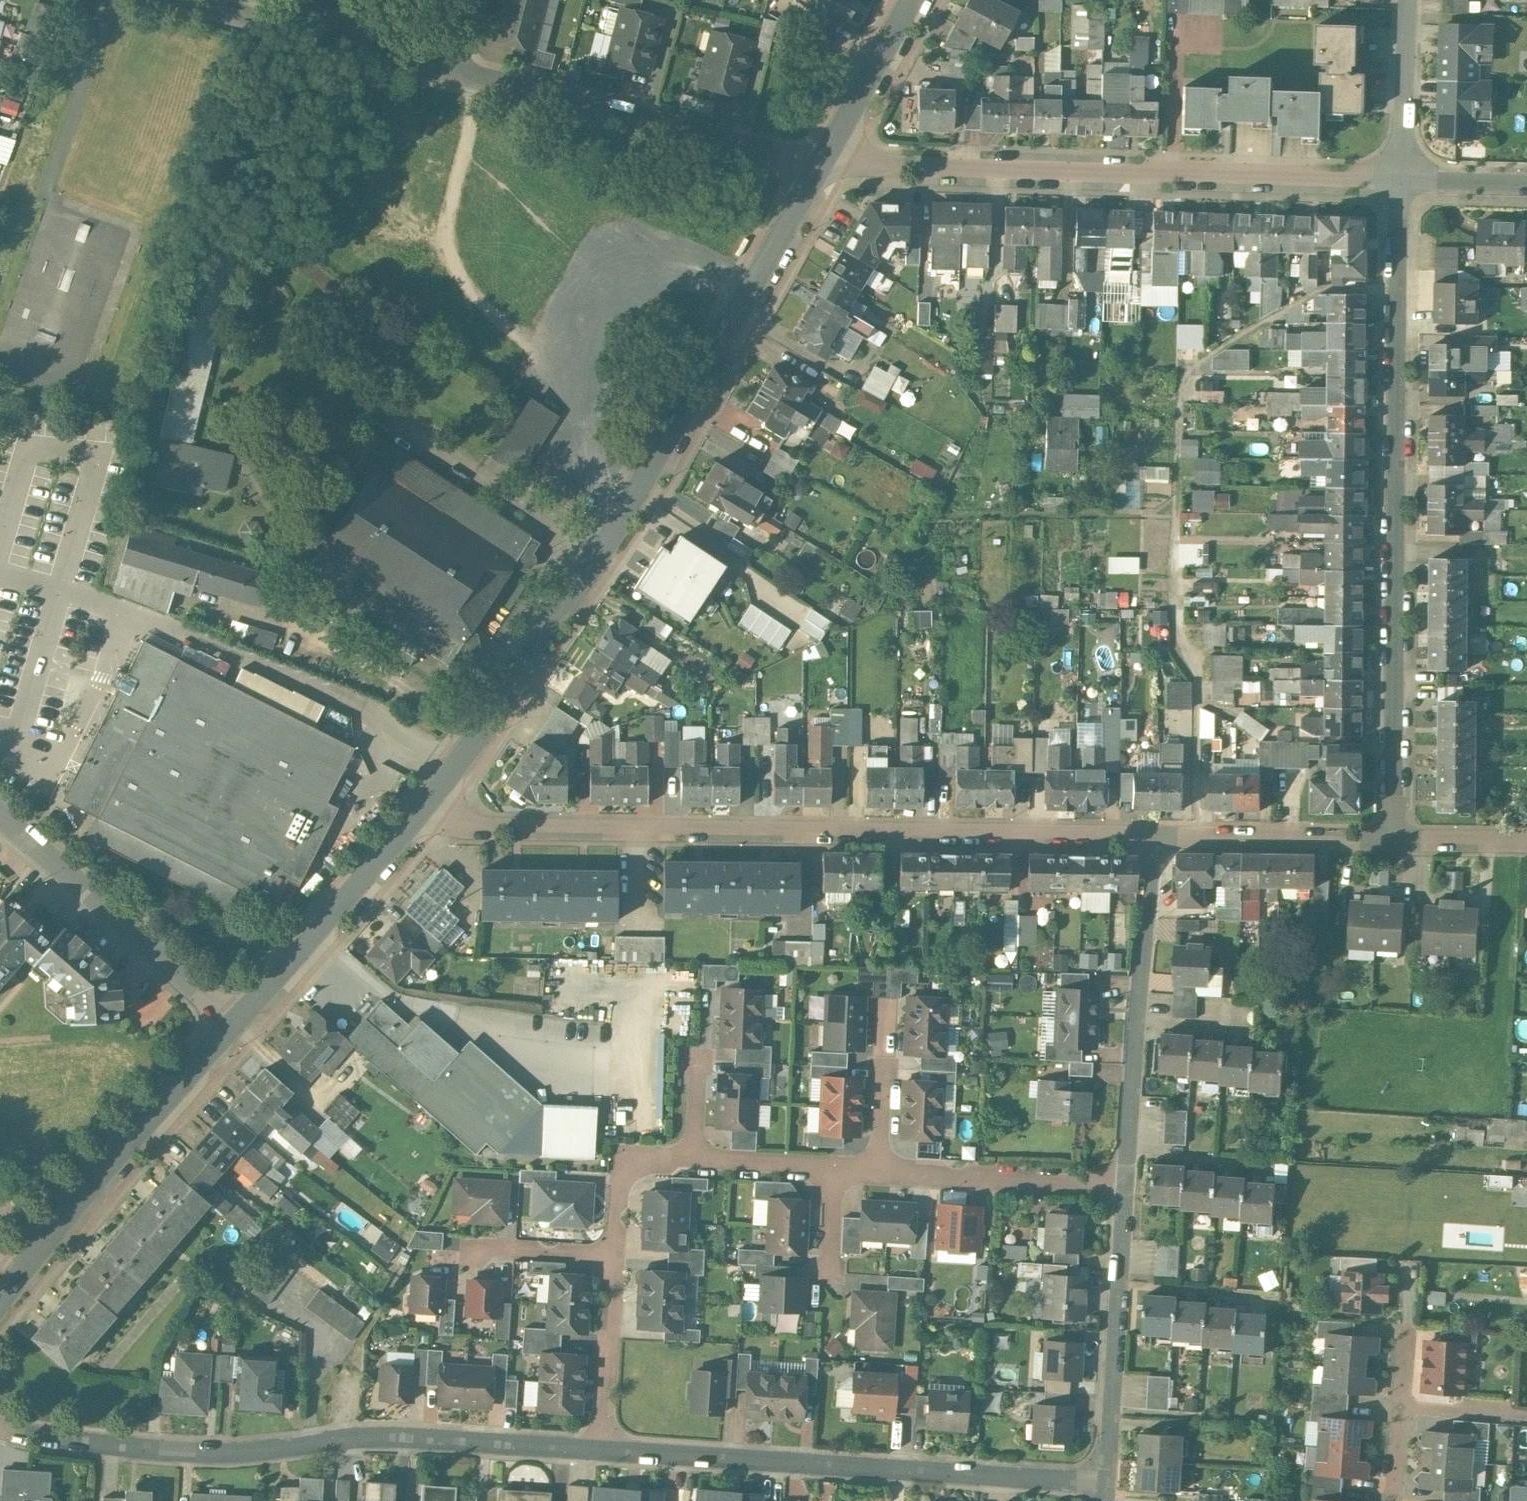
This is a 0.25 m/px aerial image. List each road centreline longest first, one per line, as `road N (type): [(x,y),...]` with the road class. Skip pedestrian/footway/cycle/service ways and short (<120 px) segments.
road 1 (residential): [(415,822),(629,501),(822,169)]
road 2 (residential): [(415,822),(1156,830)]
road 3 (residential): [(1392,838),(1400,177)]
road 4 (residential): [(600,1445),(364,1431),(203,1445),(0,1419)]
road 5 (residential): [(1400,177),(822,169)]
road 6 (residential): [(1110,1475),(600,1445)]
road 7 (residential): [(454,65),(822,169)]
road 8 (residential): [(0,1306),(238,1015)]
road 9 (residential): [(1156,830),(1129,1181)]
road 10 (residential): [(0,813),(238,1015)]
road 11 (residential): [(1129,1181),(1110,1475)]
road 12 (residential): [(238,1015),(415,822)]
road 13 (residential): [(877,1169),(1129,1181)]
road 14 (residential): [(220,0),(454,65)]
road 15 (residential): [(1156,830),(1392,838)]
road 16 (track): [(980,517),(1175,515)]
road 17 (residential): [(822,169),(914,0)]
road 18 (residential): [(600,1445),(612,1256)]
road 19 (residential): [(1400,177),(1407,0)]
road 20 (residential): [(612,1256),(621,1158),(691,1161)]
road 21 (residential): [(470,1248),(612,1256)]
road 22 (residential): [(691,1161),(832,1167)]
road 23 (residential): [(1392,838),(1526,840)]
road 24 (residential): [(1526,183),(1400,177)]
road 25 (residential): [(1526,1416),(1403,1406)]

